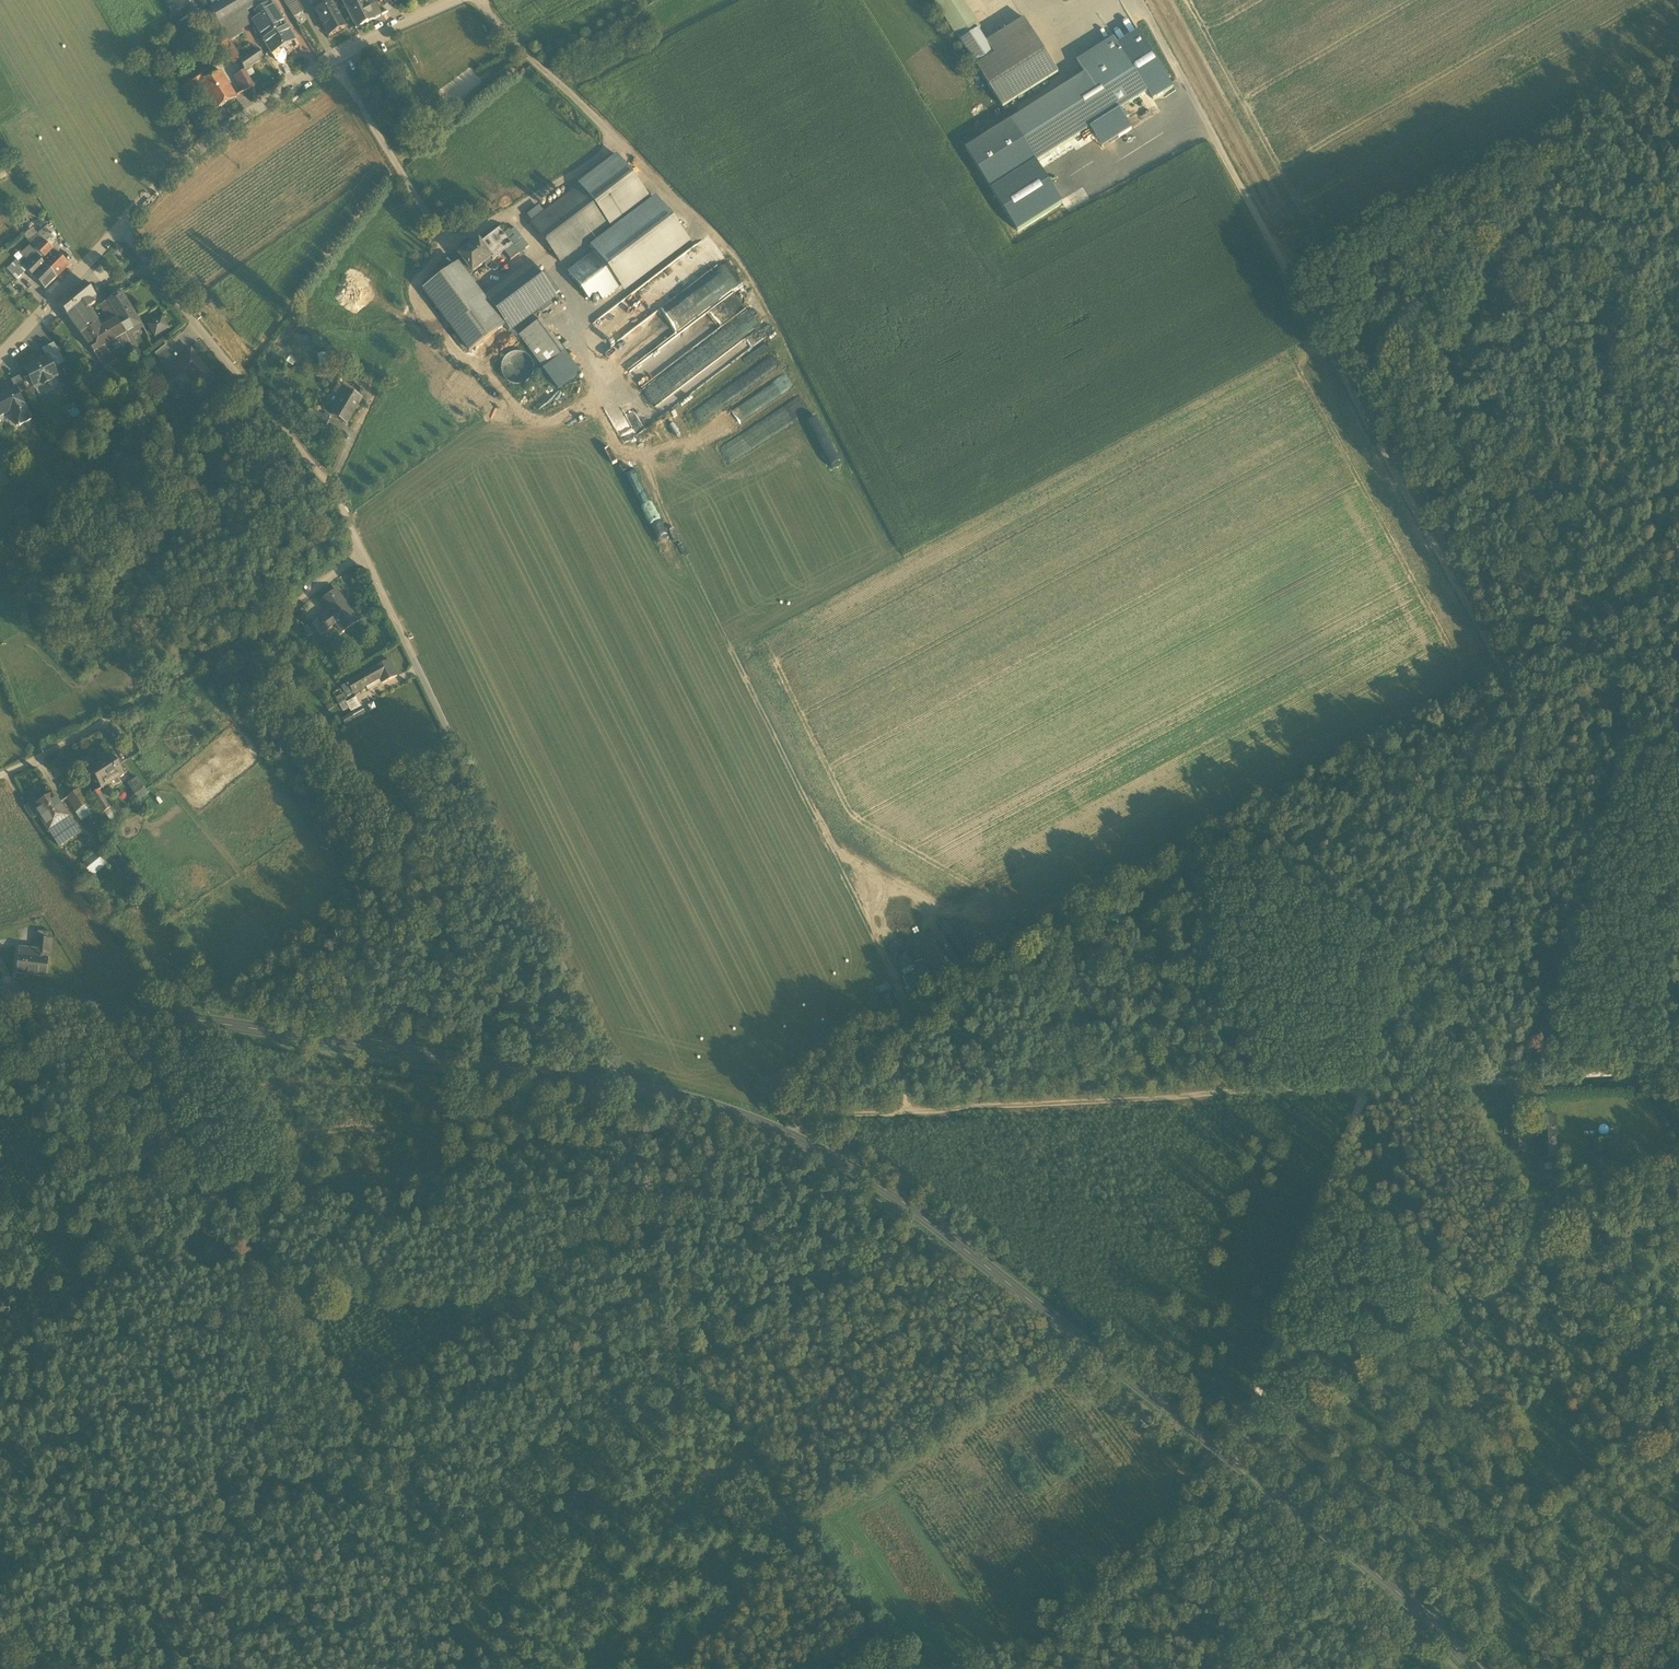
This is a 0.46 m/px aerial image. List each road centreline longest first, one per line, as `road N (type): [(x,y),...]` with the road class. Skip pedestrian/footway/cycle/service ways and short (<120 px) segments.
road 1 (tertiary): [(617,1083),(785,1129),(866,1175),(1326,1531)]
road 2 (track): [(1508,673),(1139,0)]
road 3 (track): [(911,1109),(906,1000),(626,441)]
road 4 (track): [(470,0),(733,254),(898,557)]
road 5 (tertiary): [(8,990),(617,1083)]
road 6 (track): [(785,1129),(804,1114),(1369,1084)]
road 7 (unclassified): [(363,553),(617,1083)]
road 8 (track): [(527,1668),(228,1206)]
road 9 (track): [(1678,171),(1508,673)]
road 10 (track): [(1678,54),(1290,279)]
road 11 (track): [(1369,1084),(1508,673)]
road 12 (unclassified): [(0,776),(255,638),(363,553)]
road 13 (track): [(1227,1476),(1369,1084)]
road 14 (residential): [(121,229),(186,161),(314,70),(454,0)]
road 15 (unclassified): [(121,229),(337,497),(363,553)]
road 16 (track): [(1369,1084),(1678,1069)]
road 17 (track): [(1424,1612),(1678,1452)]
road 18 (track): [(228,1206),(0,1357)]
road 19 (track): [(228,1206),(102,1004)]
road 20 (track): [(1192,1095),(1087,902)]
road 21 (tertiary): [(1475,1668),(1424,1612),(1326,1531)]
road 22 (residential): [(0,353),(121,229)]

